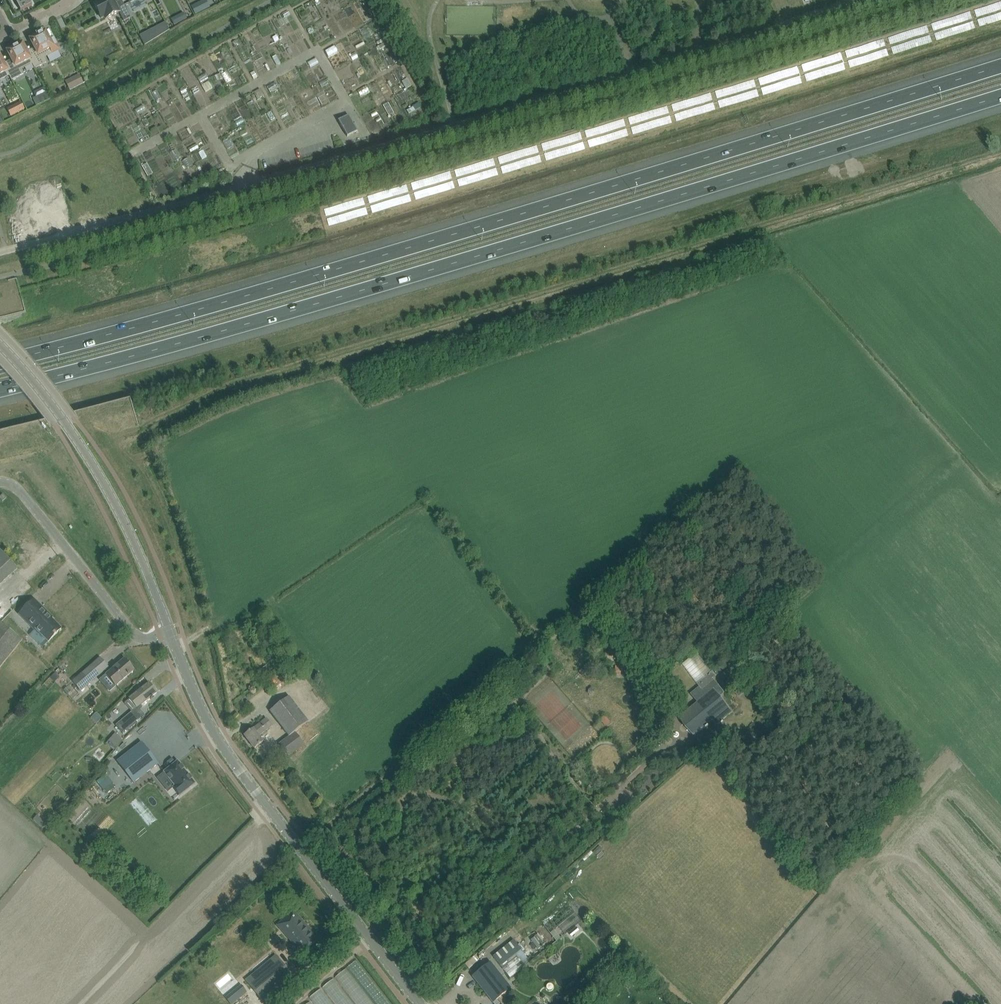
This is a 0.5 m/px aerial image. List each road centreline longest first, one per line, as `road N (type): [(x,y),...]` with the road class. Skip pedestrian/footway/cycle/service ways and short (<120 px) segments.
road 1 (motorway): [(1000,66),(451,236),(0,362)]
road 2 (motorway): [(0,390),(1000,100)]
road 3 (unclassified): [(854,0),(440,129),(0,252)]
road 4 (unclassified): [(421,1003),(225,747),(169,634)]
road 5 (unclassified): [(169,634),(106,489),(0,345)]
road 6 (unclassified): [(0,485),(19,493),(125,629),(138,637),(169,634)]

